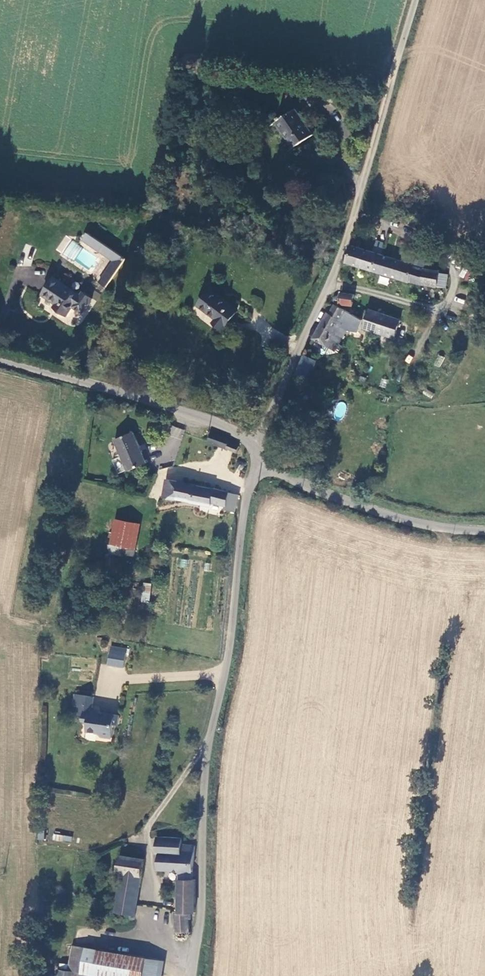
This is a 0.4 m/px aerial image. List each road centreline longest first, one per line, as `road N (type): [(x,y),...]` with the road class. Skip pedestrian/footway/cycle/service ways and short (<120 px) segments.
road 1 (unclassified): [(261,467),(244,511),(209,739),(192,975)]
road 2 (unclassified): [(414,0),(340,258),(256,444)]
road 3 (unclassified): [(0,361),(184,411),(256,444)]
road 4 (unclassified): [(261,467),(364,509),(484,531)]

